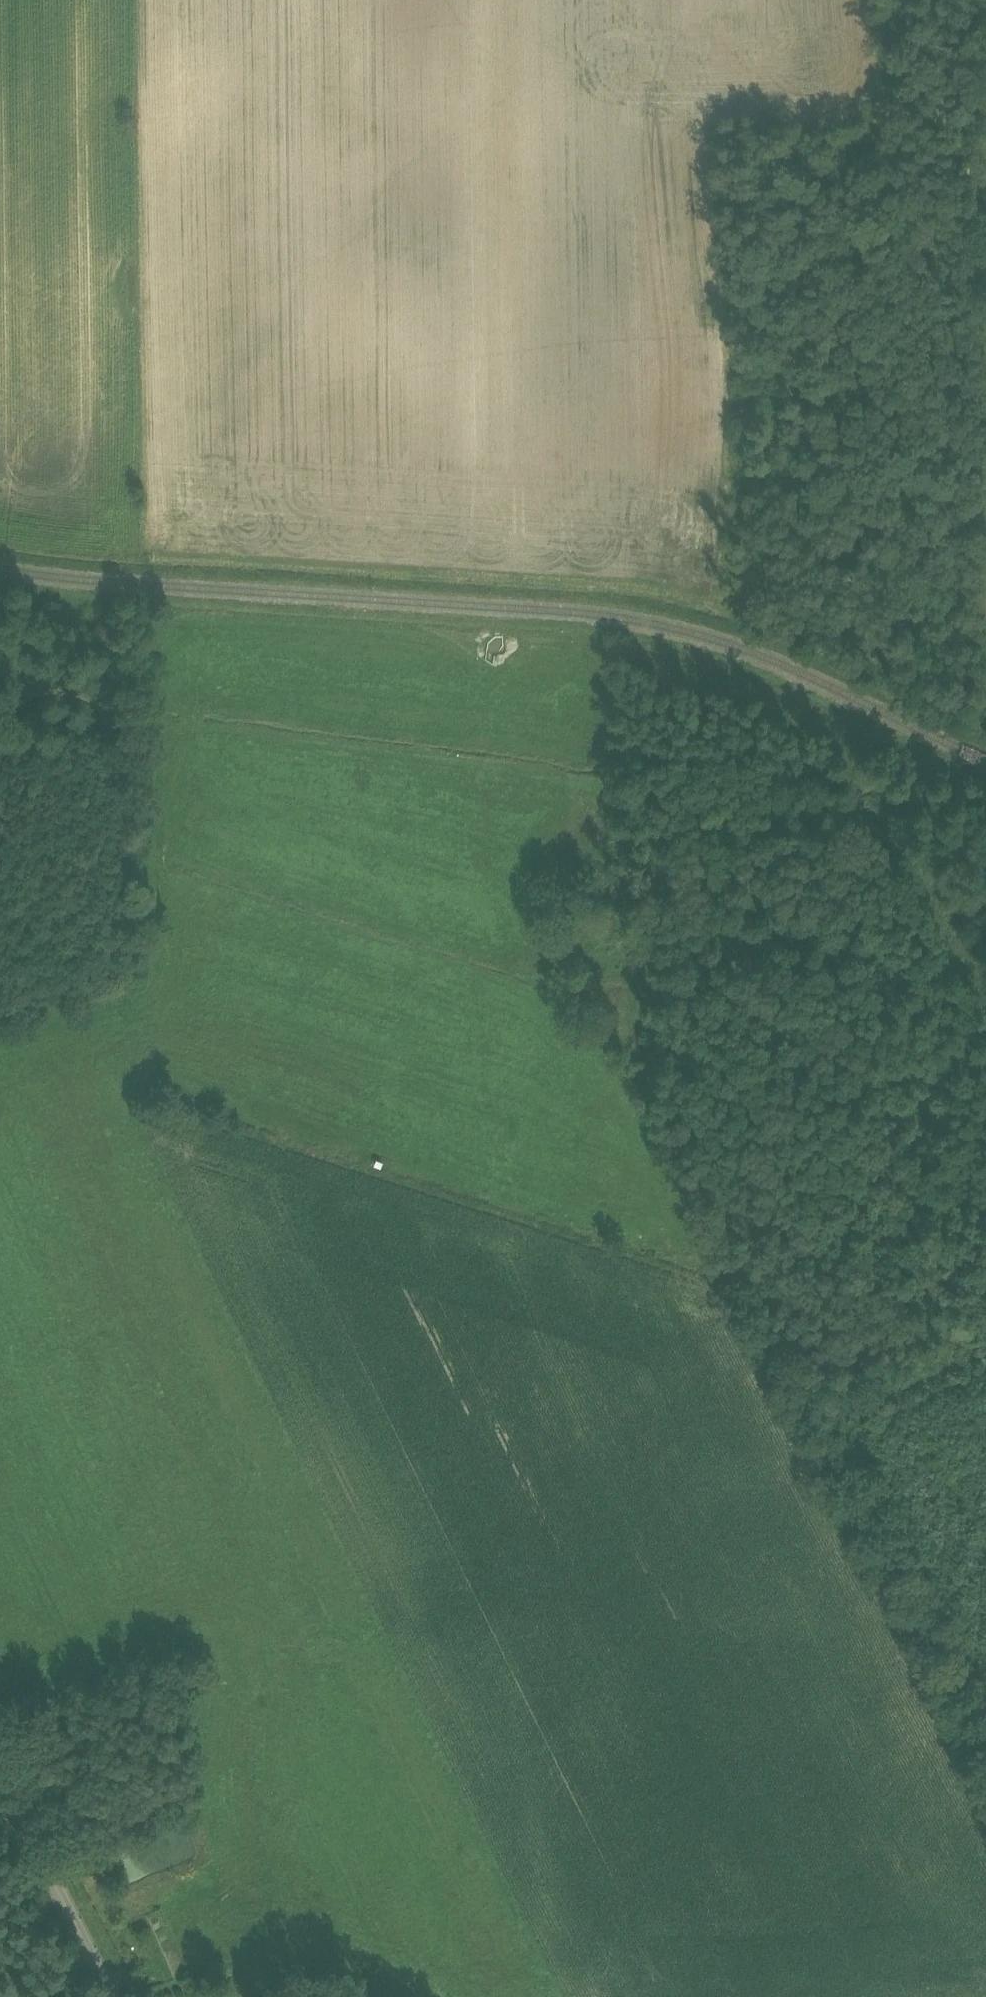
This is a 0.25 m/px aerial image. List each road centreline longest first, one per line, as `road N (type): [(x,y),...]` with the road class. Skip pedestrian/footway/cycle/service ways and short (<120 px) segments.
road 1 (track): [(858,0),(882,159),(874,230),(818,254),(767,316),(726,344)]
road 2 (unclassified): [(0,1775),(114,1996)]

